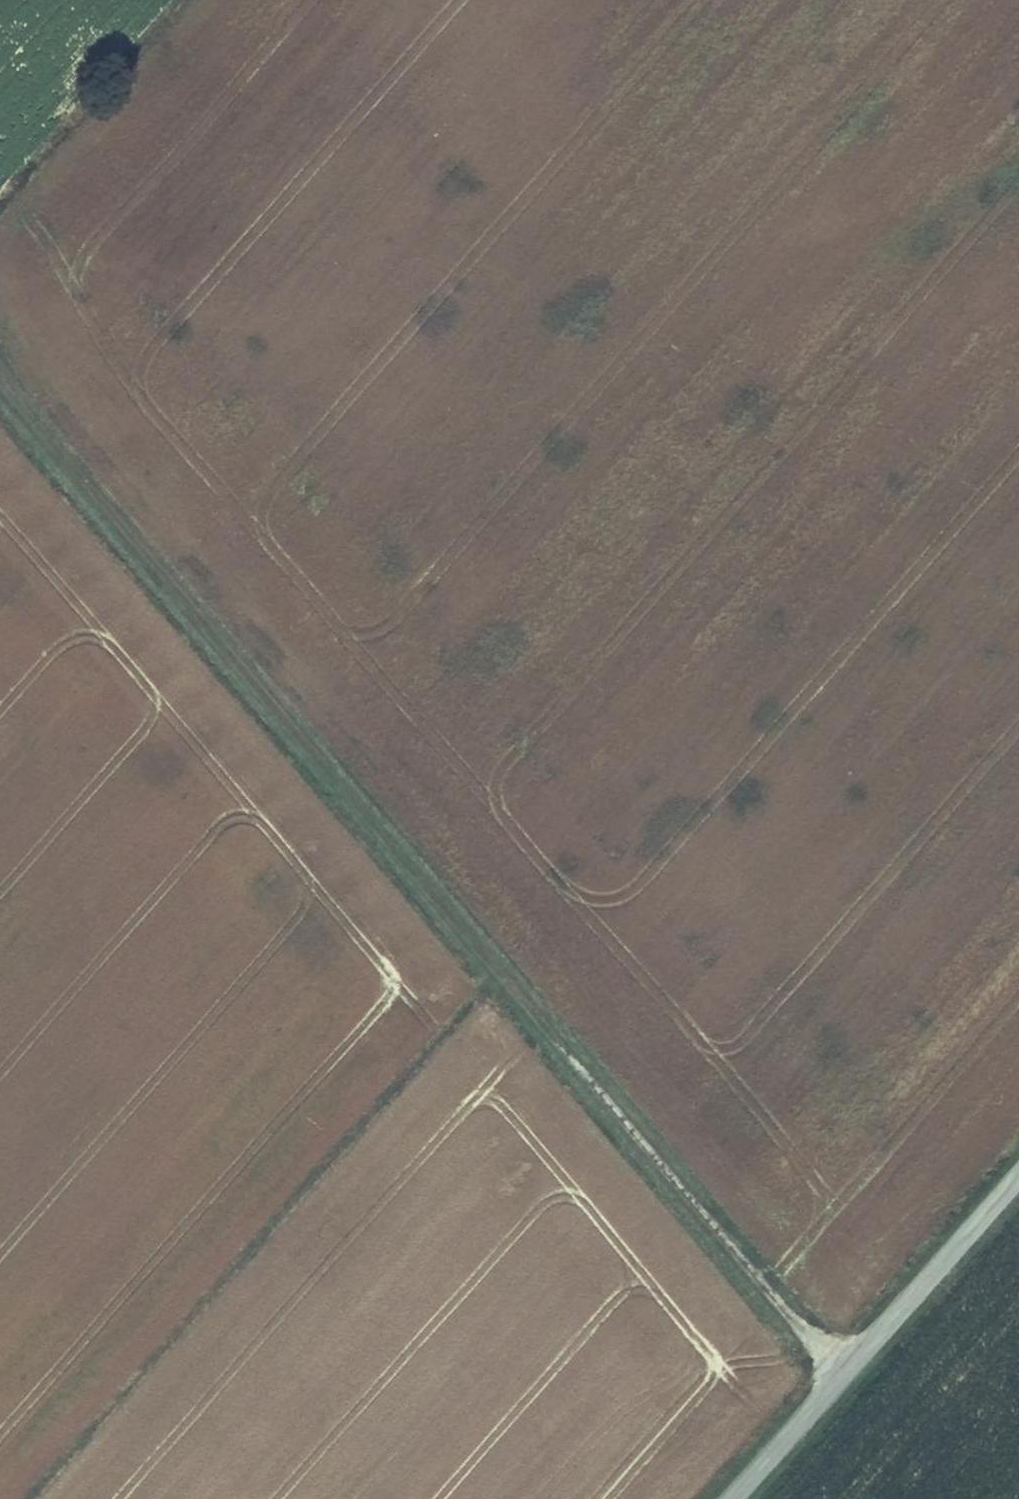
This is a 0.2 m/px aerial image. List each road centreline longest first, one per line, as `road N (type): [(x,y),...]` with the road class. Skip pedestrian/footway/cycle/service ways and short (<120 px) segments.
road 1 (track): [(843,1374),(0,382)]
road 2 (tertiary): [(1018,1177),(732,1498)]

